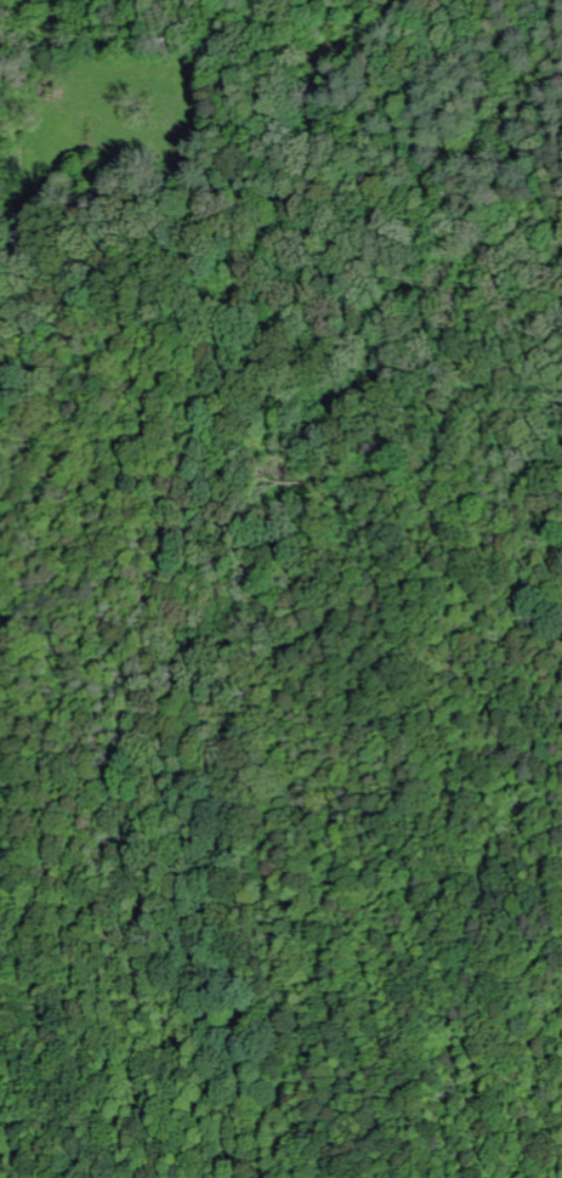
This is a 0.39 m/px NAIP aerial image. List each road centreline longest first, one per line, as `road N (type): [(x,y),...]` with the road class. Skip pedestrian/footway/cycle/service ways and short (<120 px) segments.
road 1 (residential): [(414,1177),(442,995),(504,798)]
road 2 (residential): [(0,758),(27,658),(35,576)]

